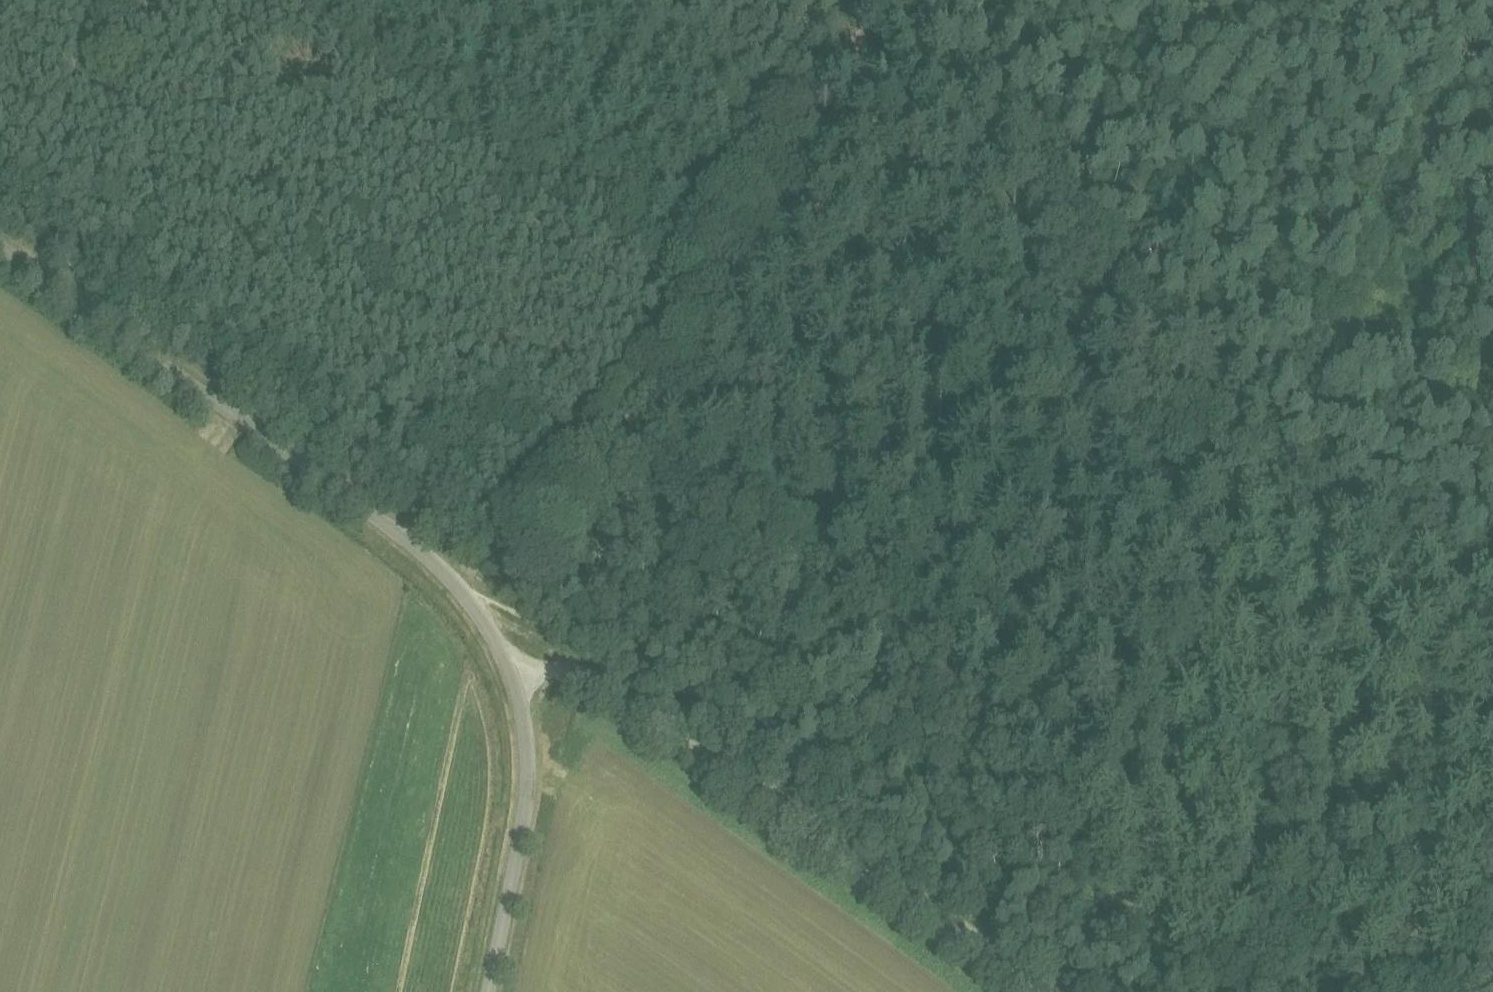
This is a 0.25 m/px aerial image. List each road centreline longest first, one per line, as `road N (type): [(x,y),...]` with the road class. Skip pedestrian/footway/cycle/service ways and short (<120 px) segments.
road 1 (unclassified): [(491,991),(518,863),(527,757),(517,690),(484,620),(420,550),(0,248)]
road 2 (track): [(687,306),(824,311),(1001,368),(1305,500),(1492,604)]
road 3 (track): [(513,679),(567,669),(600,680),(1037,991)]
road 4 (track): [(898,0),(1220,374),(1256,478)]

